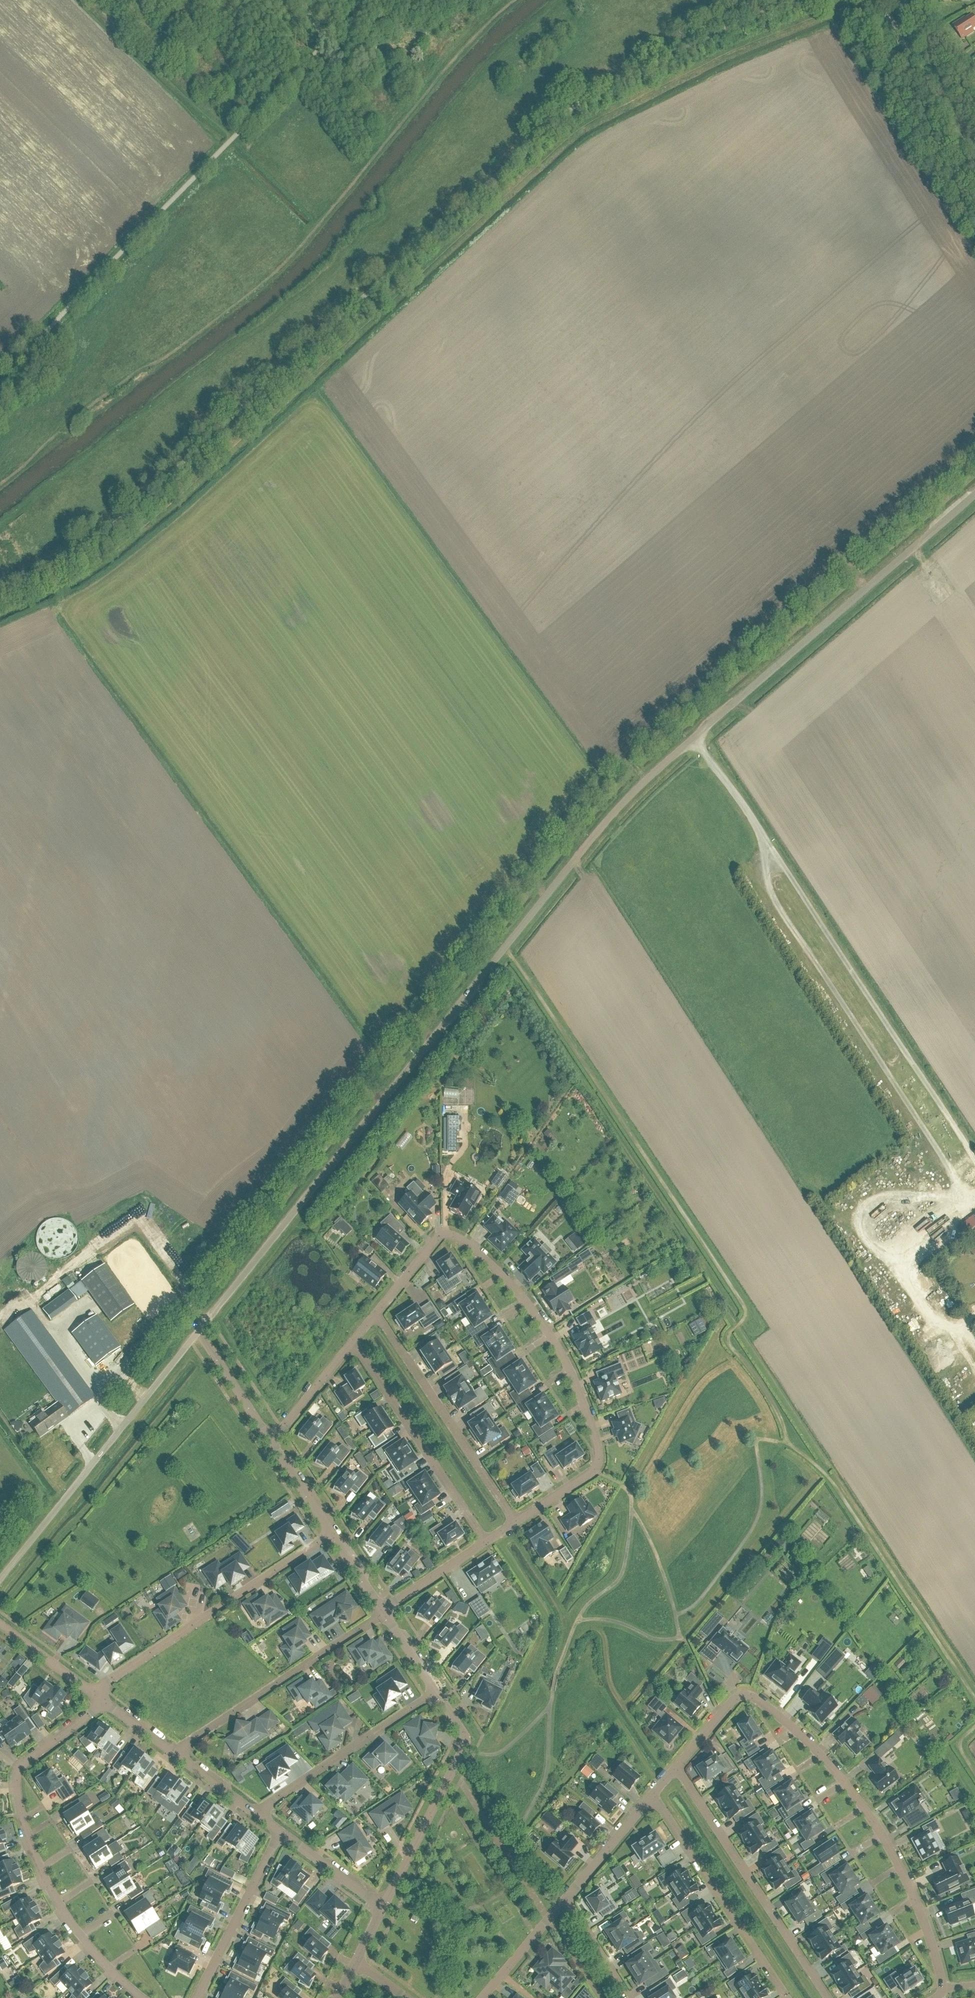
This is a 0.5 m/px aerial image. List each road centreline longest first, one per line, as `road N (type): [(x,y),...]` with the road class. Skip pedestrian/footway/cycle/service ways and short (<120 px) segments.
road 1 (unclassified): [(197,1333),(601,827),(974,496)]
road 2 (residential): [(516,1521),(594,1470),(599,1456),(572,1376),(532,1308),(448,1235),(376,1317)]
road 3 (residential): [(943,1988),(922,1915),(883,1838),(843,1780),(762,1704),(737,1699),(676,1768)]
road 4 (residential): [(141,1997),(70,1925),(29,1842),(19,1800),(25,1765),(99,1698)]
road 5 (unclassified): [(0,1580),(197,1333)]
road 6 (residential): [(99,1698),(101,1686),(331,1534)]
road 7 (residential): [(828,1997),(676,1768)]
road 8 (residential): [(177,1755),(383,1612)]
road 9 (residential): [(516,1521),(376,1317)]
road 10 (unclassified): [(383,1908),(467,1742),(435,1691)]
road 11 (residential): [(653,1797),(785,1997)]
road 12 (residential): [(352,1344),(485,1542)]
road 13 (residential): [(257,1815),(435,1691)]
road 14 (track): [(232,139),(90,0)]
road 15 (residential): [(279,1832),(196,1997)]
road 16 (residential): [(653,1797),(566,1898)]
road 17 (residential): [(566,1898),(483,1997)]
road 18 (unclassified): [(269,1440),(197,1333)]
road 19 (residential): [(383,1908),(279,1832)]
road 20 (residential): [(269,1440),(352,1344)]
road 21 (residential): [(383,1612),(485,1542)]
road 22 (residential): [(99,1698),(0,1625)]

